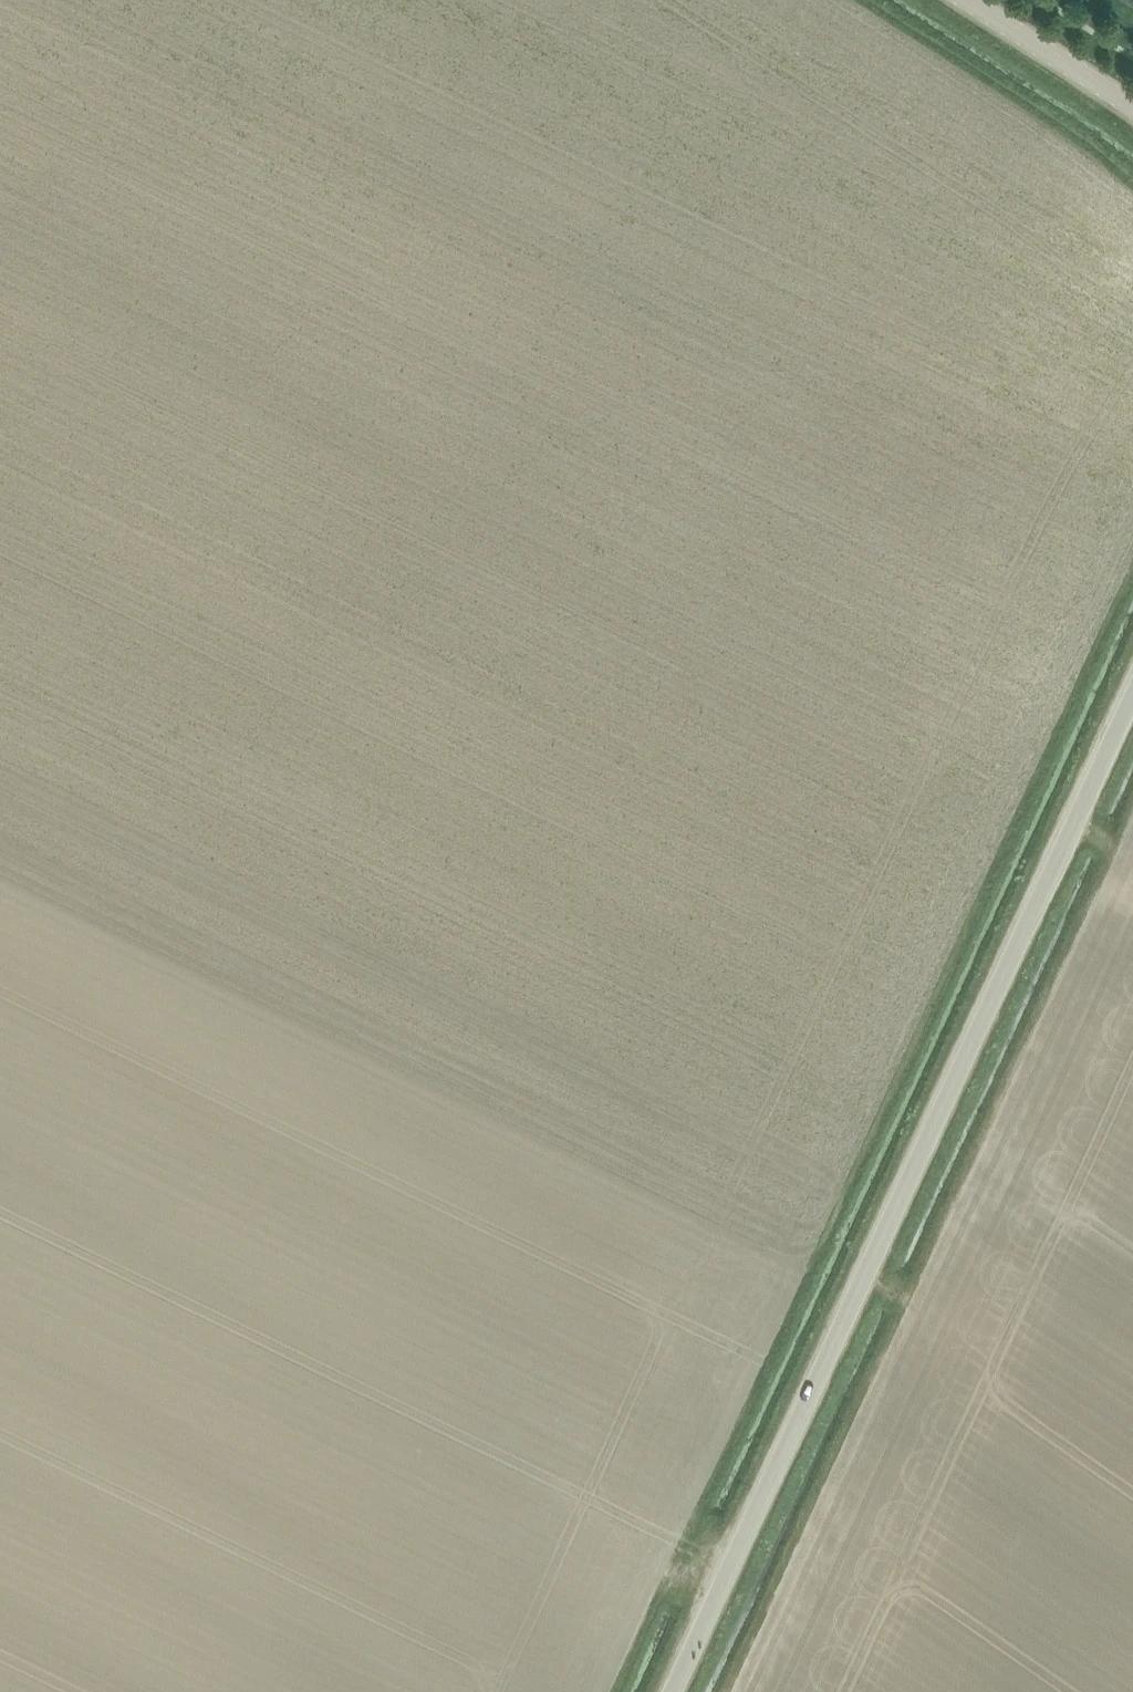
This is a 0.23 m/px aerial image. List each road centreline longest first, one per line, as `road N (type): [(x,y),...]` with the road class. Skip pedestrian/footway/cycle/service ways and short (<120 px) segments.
road 1 (unclassified): [(674,1691),(1132,703)]
road 2 (secondary): [(1132,111),(962,0)]

